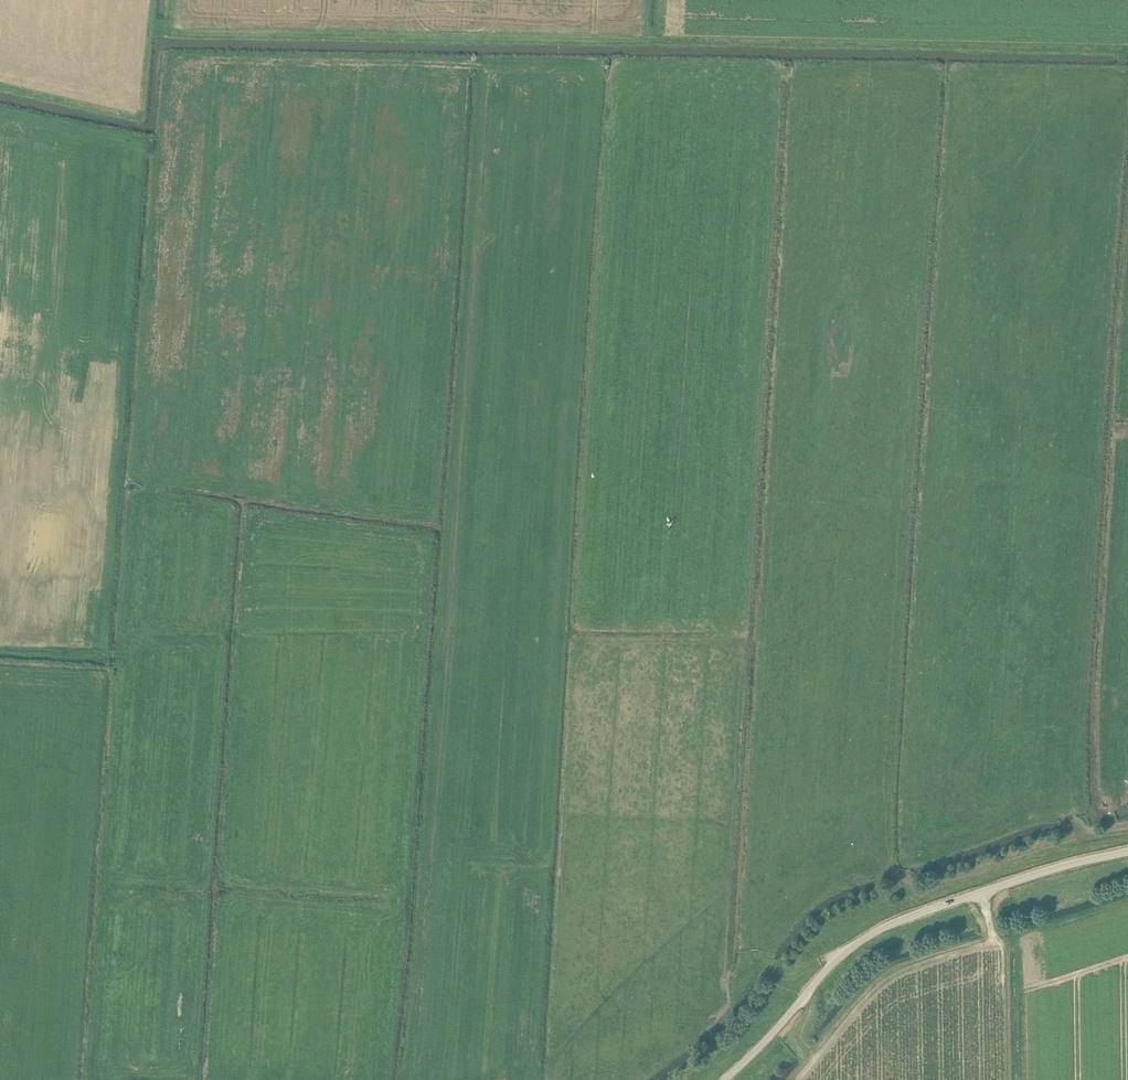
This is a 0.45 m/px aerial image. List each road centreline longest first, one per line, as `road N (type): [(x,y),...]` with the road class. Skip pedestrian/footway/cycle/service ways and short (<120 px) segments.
road 1 (unclassified): [(1127,851),(872,934),(827,969),(726,1079)]
road 2 (track): [(888,867),(912,883),(932,885),(1056,844),(1127,830)]
road 3 (track): [(718,982),(759,968),(795,973),(846,952)]

